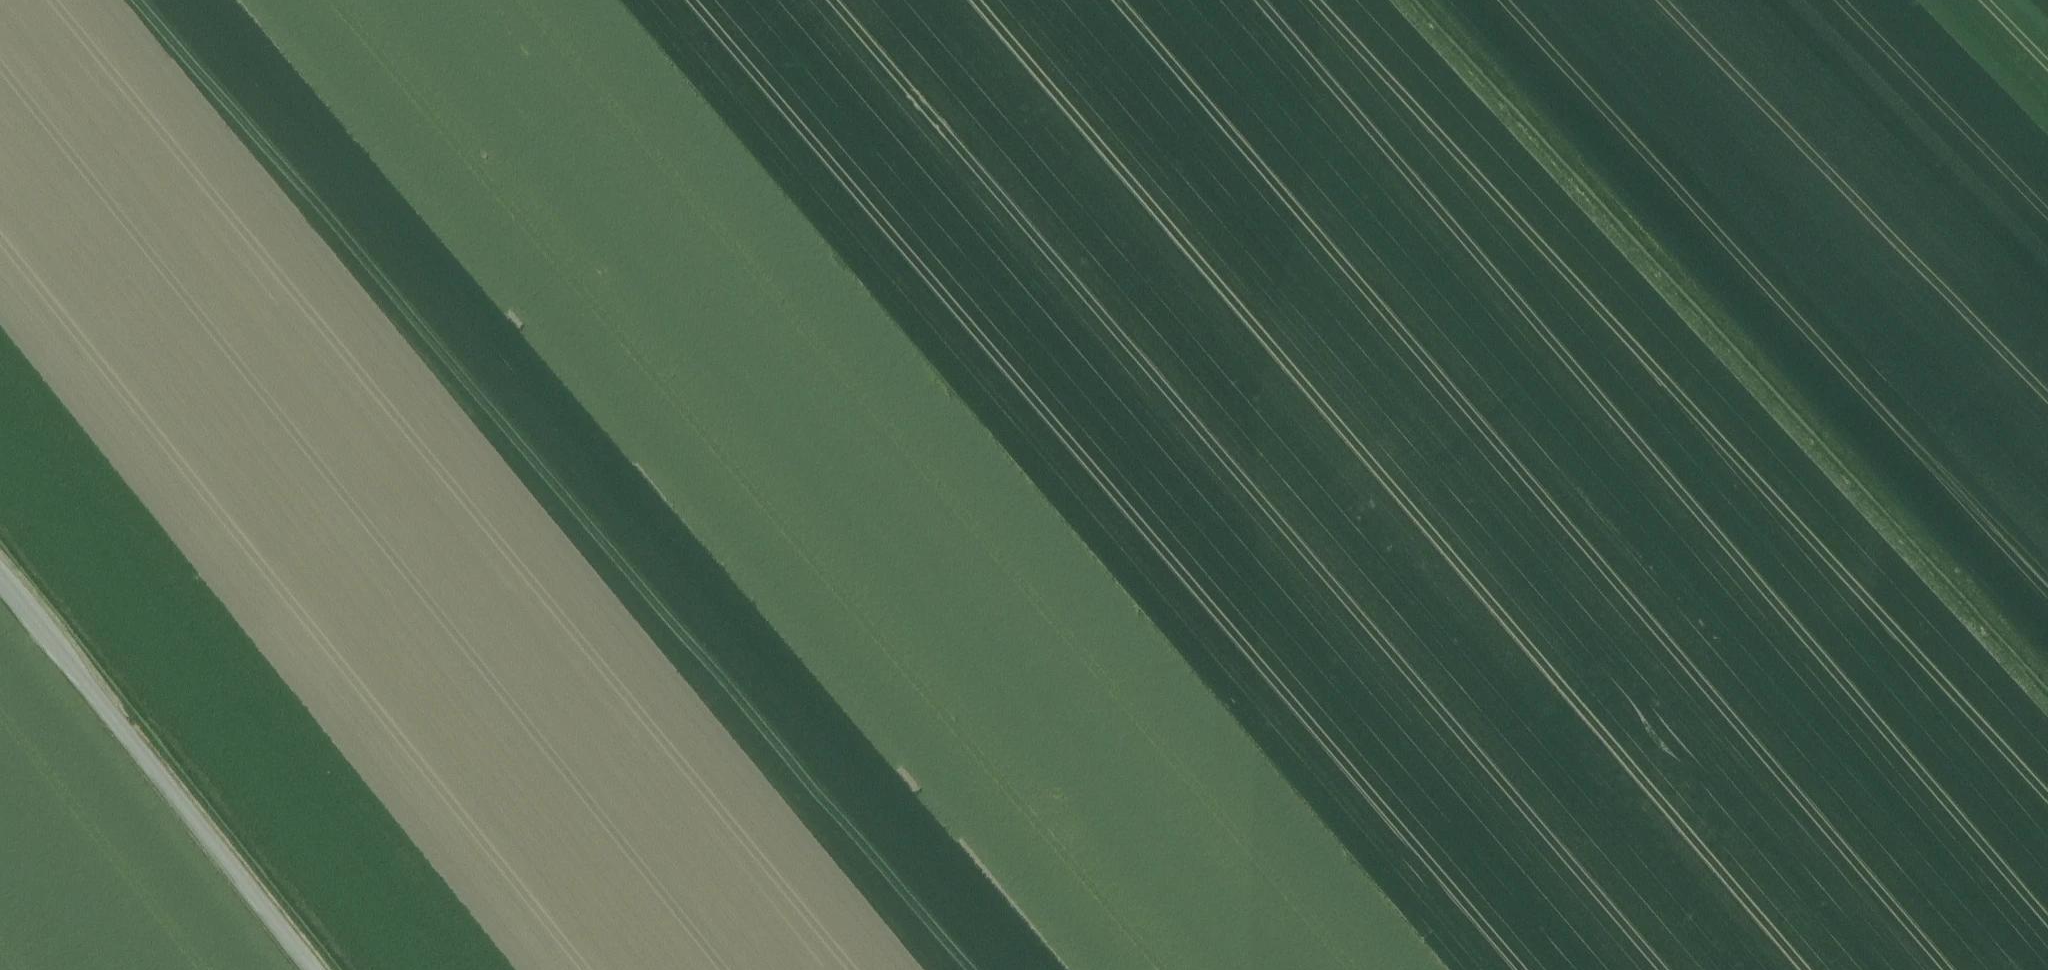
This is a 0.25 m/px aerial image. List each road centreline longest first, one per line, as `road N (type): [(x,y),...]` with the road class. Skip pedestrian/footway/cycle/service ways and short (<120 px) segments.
road 1 (unclassified): [(323,969),(0,564)]

